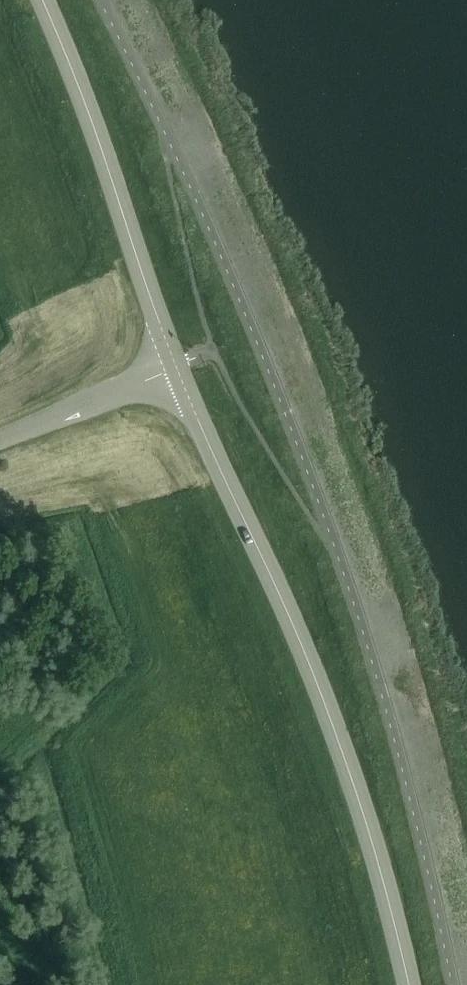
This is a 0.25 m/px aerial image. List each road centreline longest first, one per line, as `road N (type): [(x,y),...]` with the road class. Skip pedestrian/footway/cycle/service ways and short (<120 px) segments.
road 1 (tertiary): [(410,984),(338,738),(177,367)]
road 2 (tertiary): [(177,367),(48,13)]
road 3 (unclassified): [(0,438),(177,367)]

